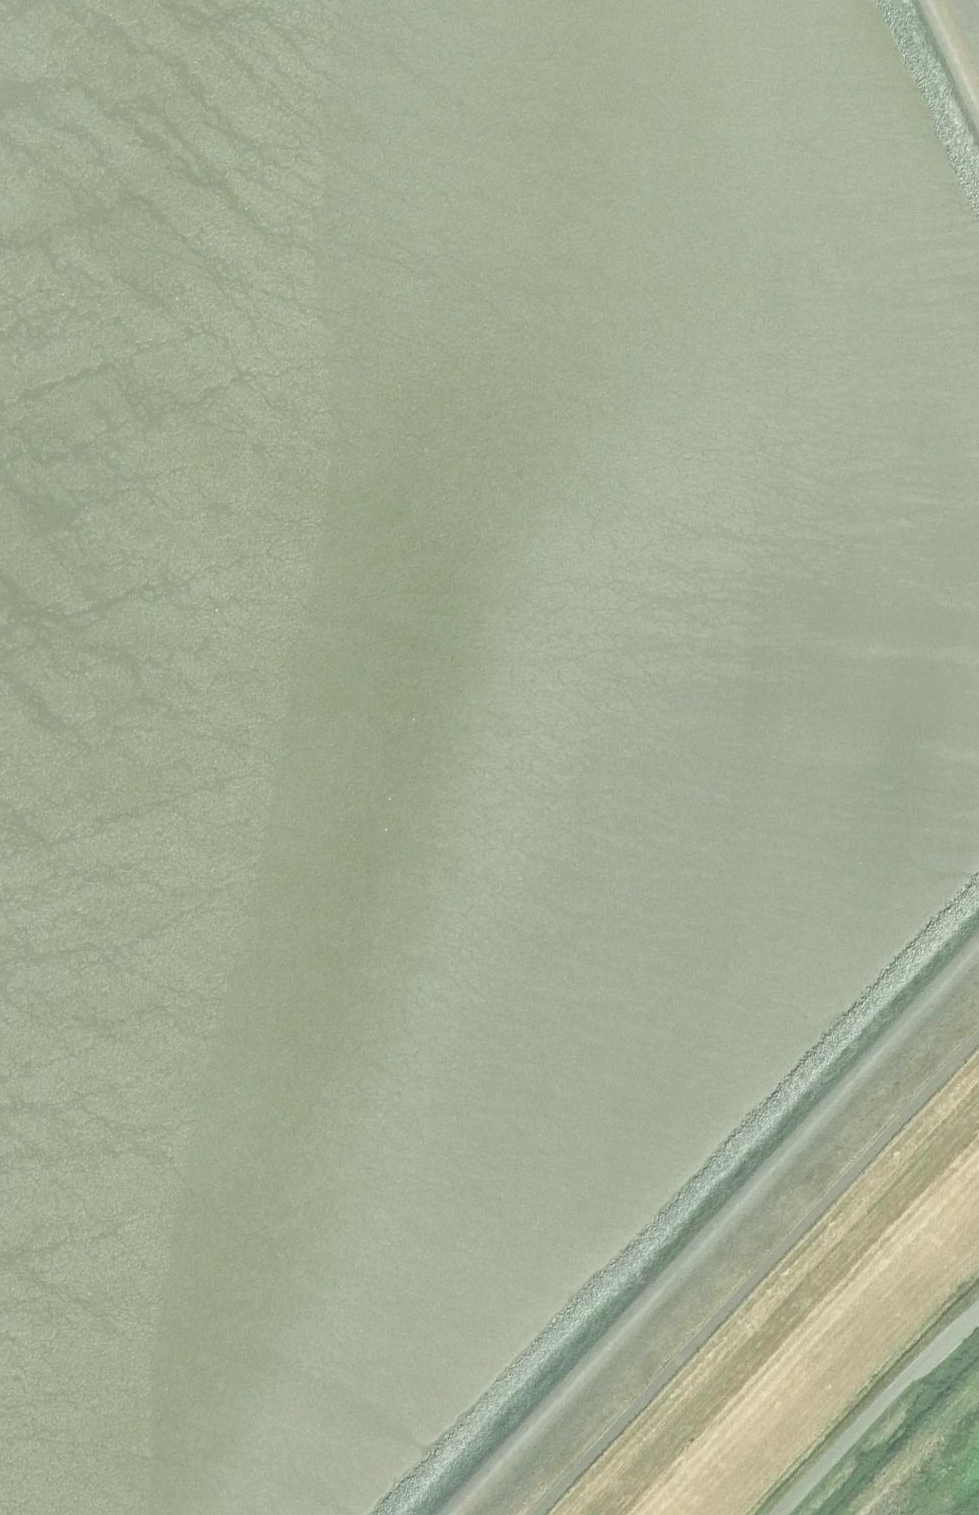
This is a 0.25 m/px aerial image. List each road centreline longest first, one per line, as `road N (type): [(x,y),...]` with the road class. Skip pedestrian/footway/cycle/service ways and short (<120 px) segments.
road 1 (tertiary): [(781,1514),(978,1313)]

